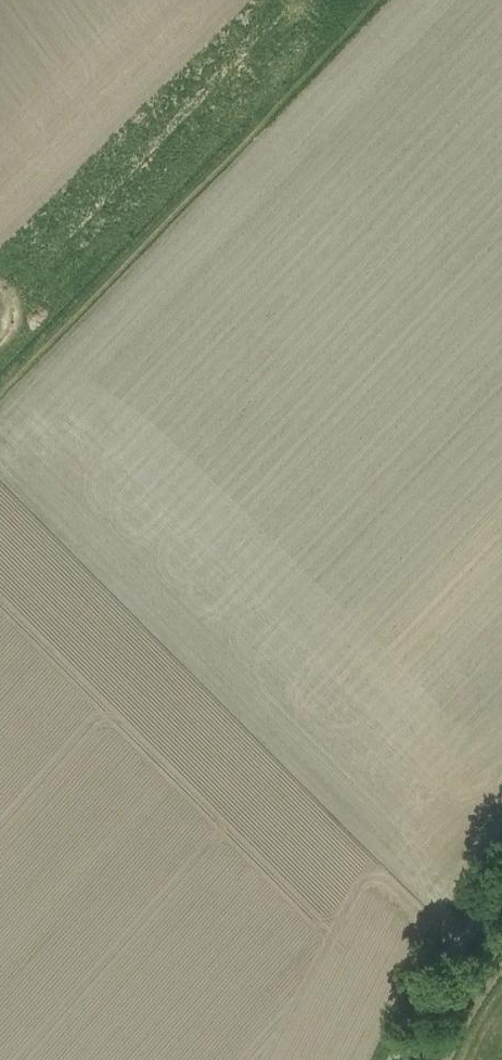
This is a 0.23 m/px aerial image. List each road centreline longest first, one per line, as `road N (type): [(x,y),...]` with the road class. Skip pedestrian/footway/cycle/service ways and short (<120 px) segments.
road 1 (unclassified): [(408,1059),(501,915)]

